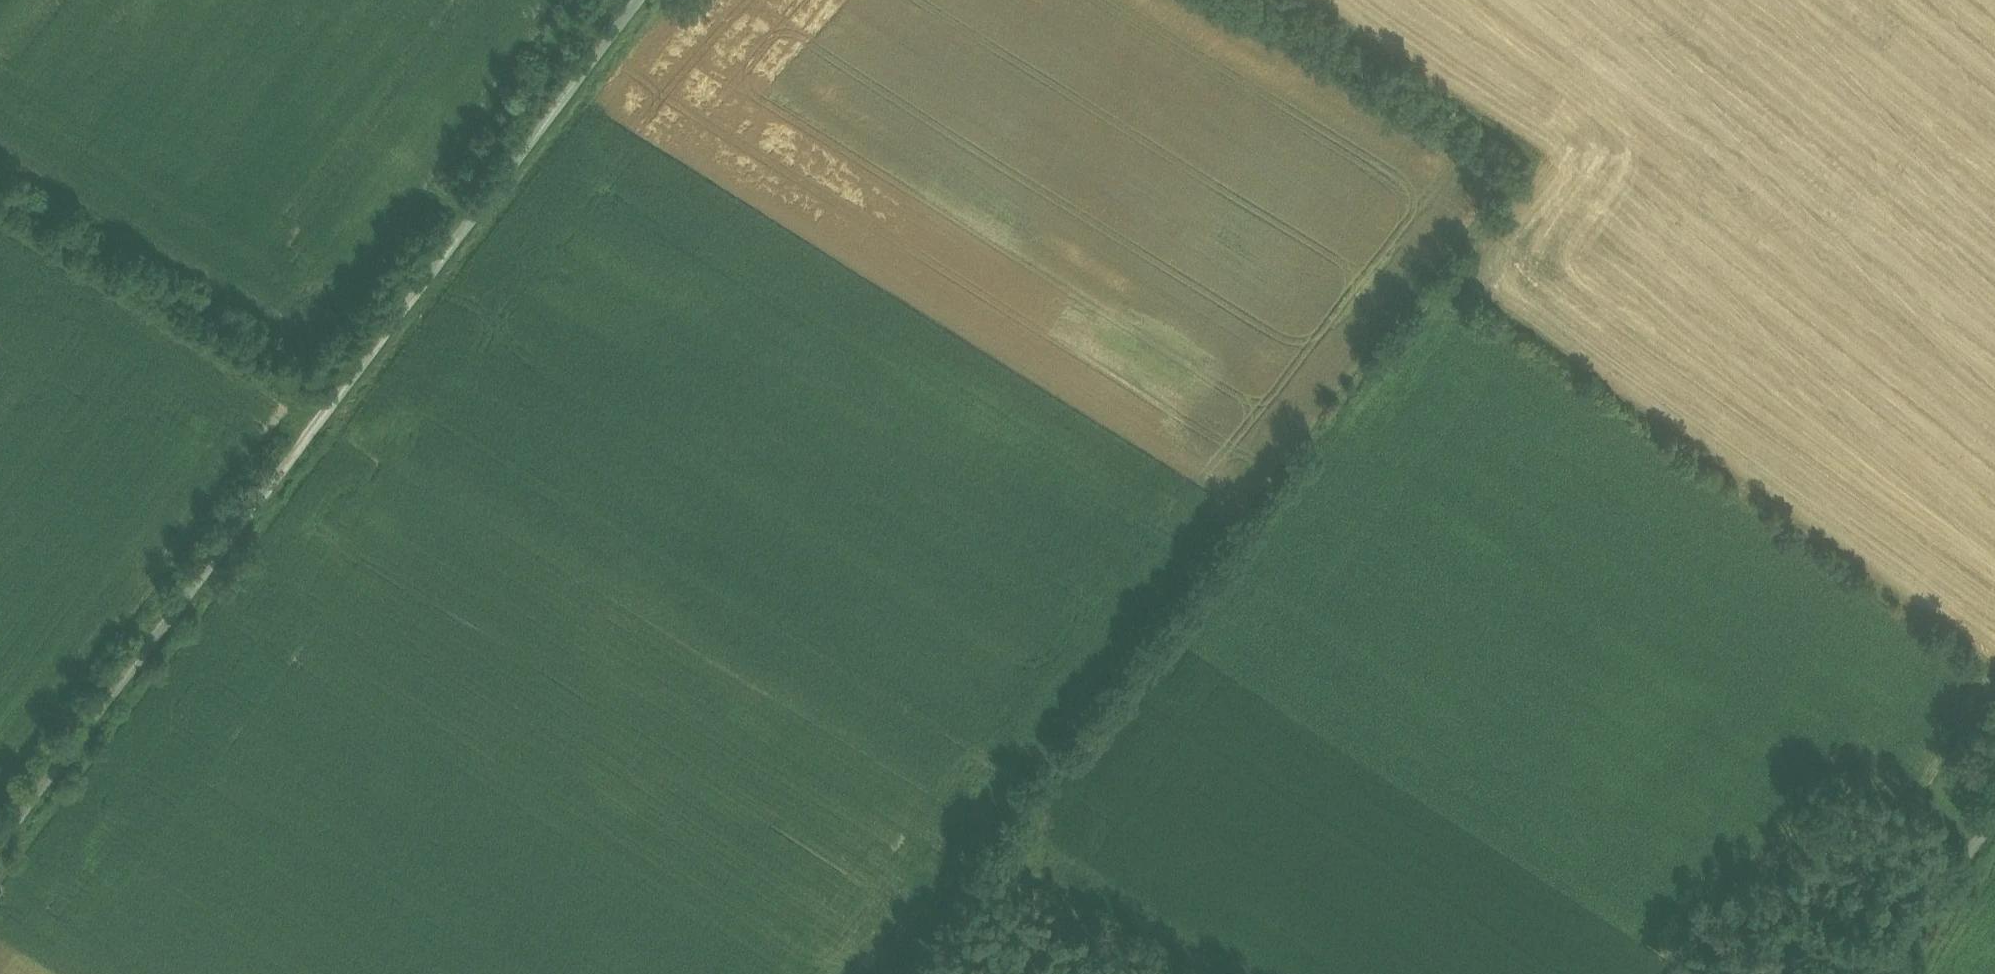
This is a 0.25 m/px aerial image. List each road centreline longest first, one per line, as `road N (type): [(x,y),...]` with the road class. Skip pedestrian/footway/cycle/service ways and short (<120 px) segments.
road 1 (residential): [(653,0),(0,830)]
road 2 (unclassified): [(1994,839),(1901,973)]

